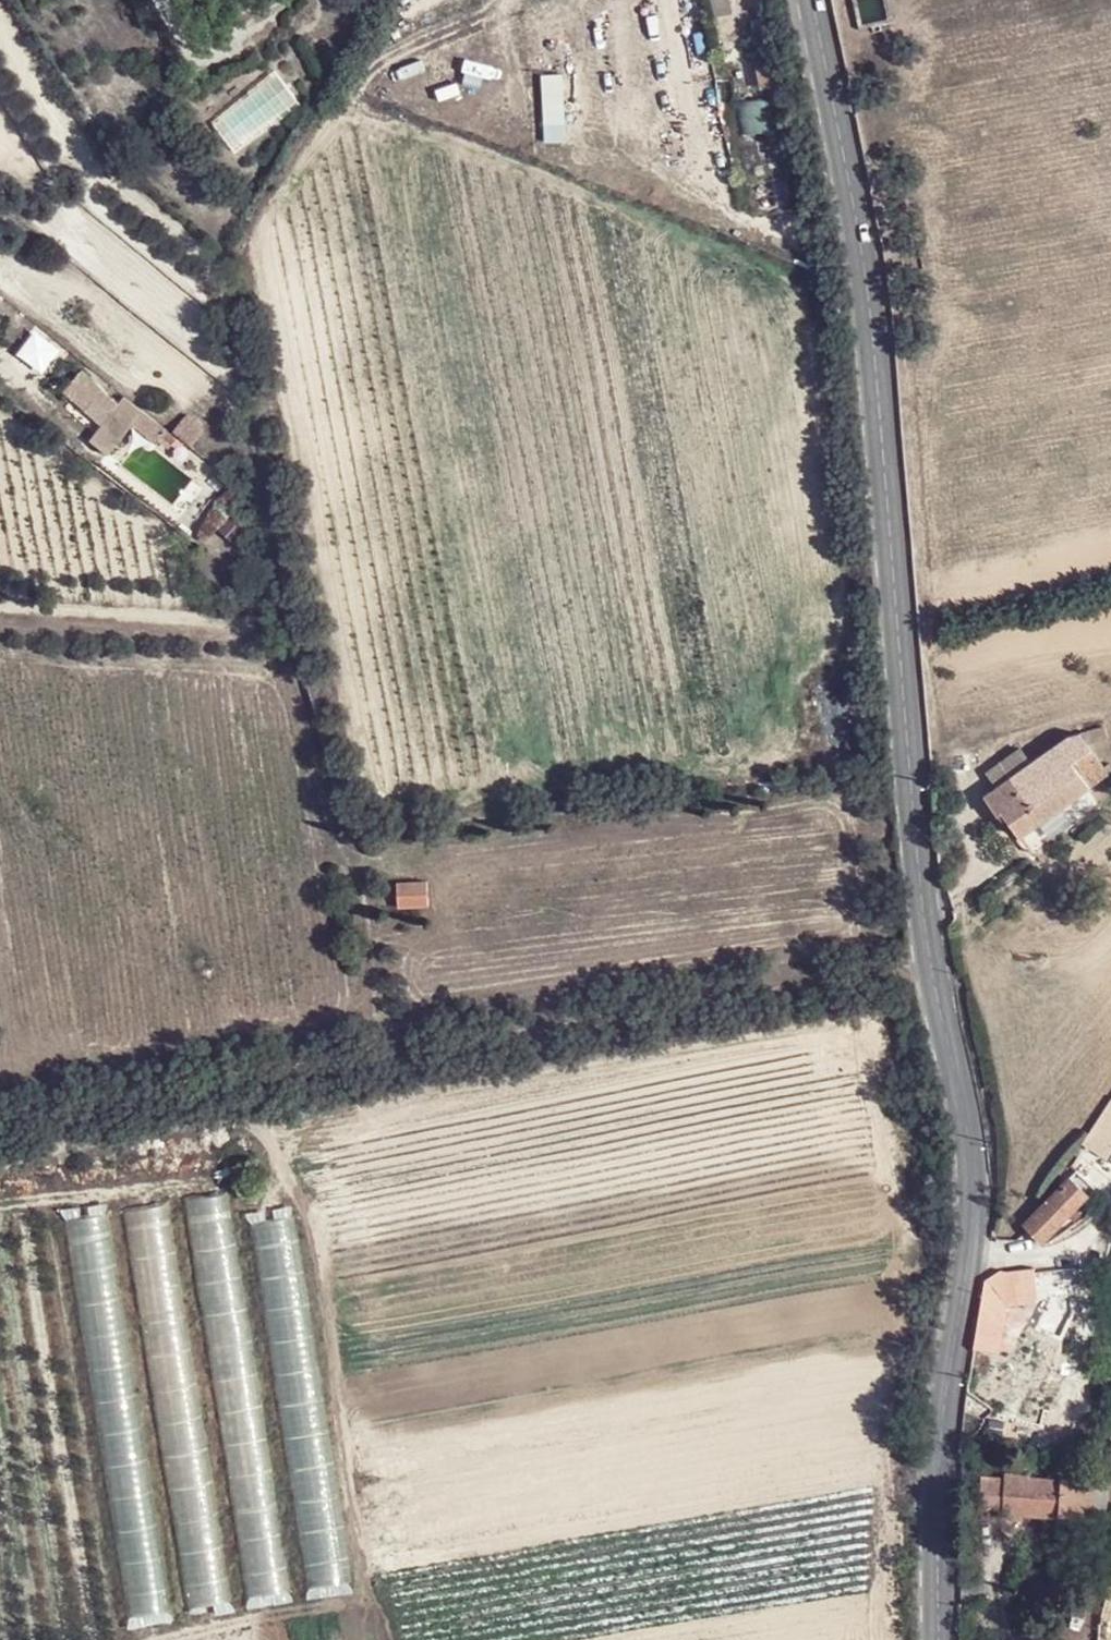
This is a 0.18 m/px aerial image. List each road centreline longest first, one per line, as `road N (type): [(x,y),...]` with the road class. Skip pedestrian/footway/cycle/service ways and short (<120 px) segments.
road 1 (tertiary): [(825,0),(872,281),(927,949),(974,1161),(974,1251),(936,1458),(941,1639)]
road 2 (track): [(0,1171),(236,1122),(266,1123),(319,1241),(366,1593),(344,1610),(176,1639)]

